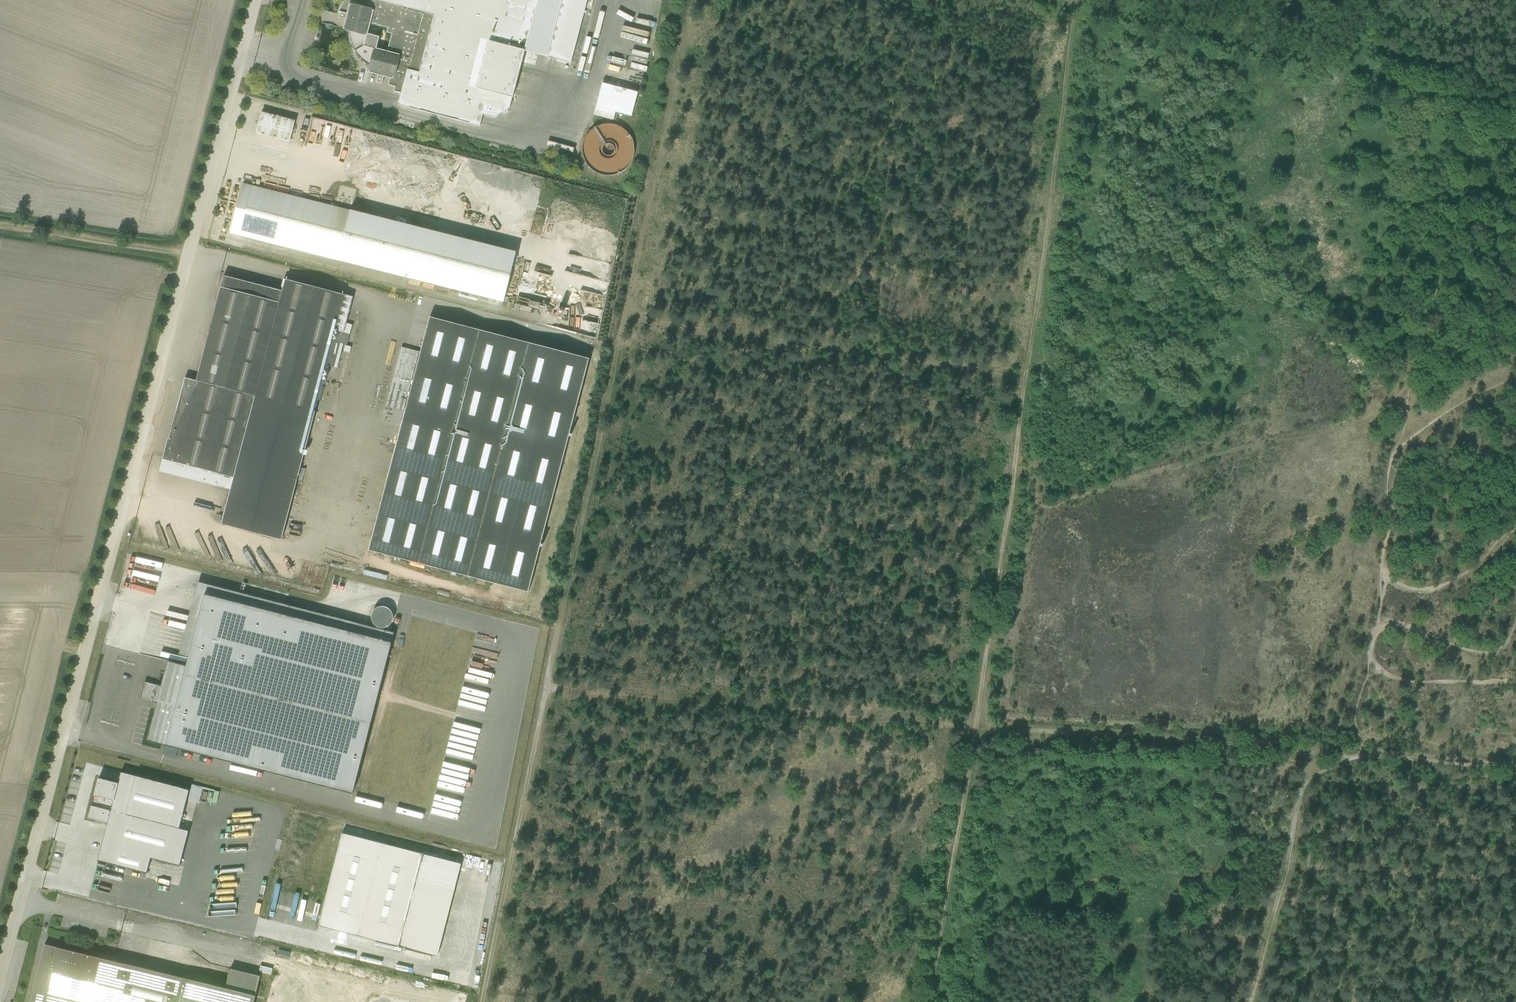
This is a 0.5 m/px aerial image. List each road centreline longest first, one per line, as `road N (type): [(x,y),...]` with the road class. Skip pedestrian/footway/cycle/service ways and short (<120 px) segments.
road 1 (unclassified): [(17,900),(255,0)]
road 2 (track): [(976,727),(1077,0)]
road 3 (track): [(558,621),(691,0)]
road 4 (track): [(976,727),(546,689)]
road 5 (track): [(624,317),(1025,379)]
road 6 (track): [(558,621),(481,1001)]
road 7 (track): [(1312,752),(976,727)]
road 8 (track): [(976,727),(932,1001)]
road 9 (track): [(1249,1001),(1312,752)]
road 10 (track): [(1515,770),(1312,752)]
road 11 (track): [(187,257),(0,227)]
road 12 (track): [(1515,113),(1372,75)]

